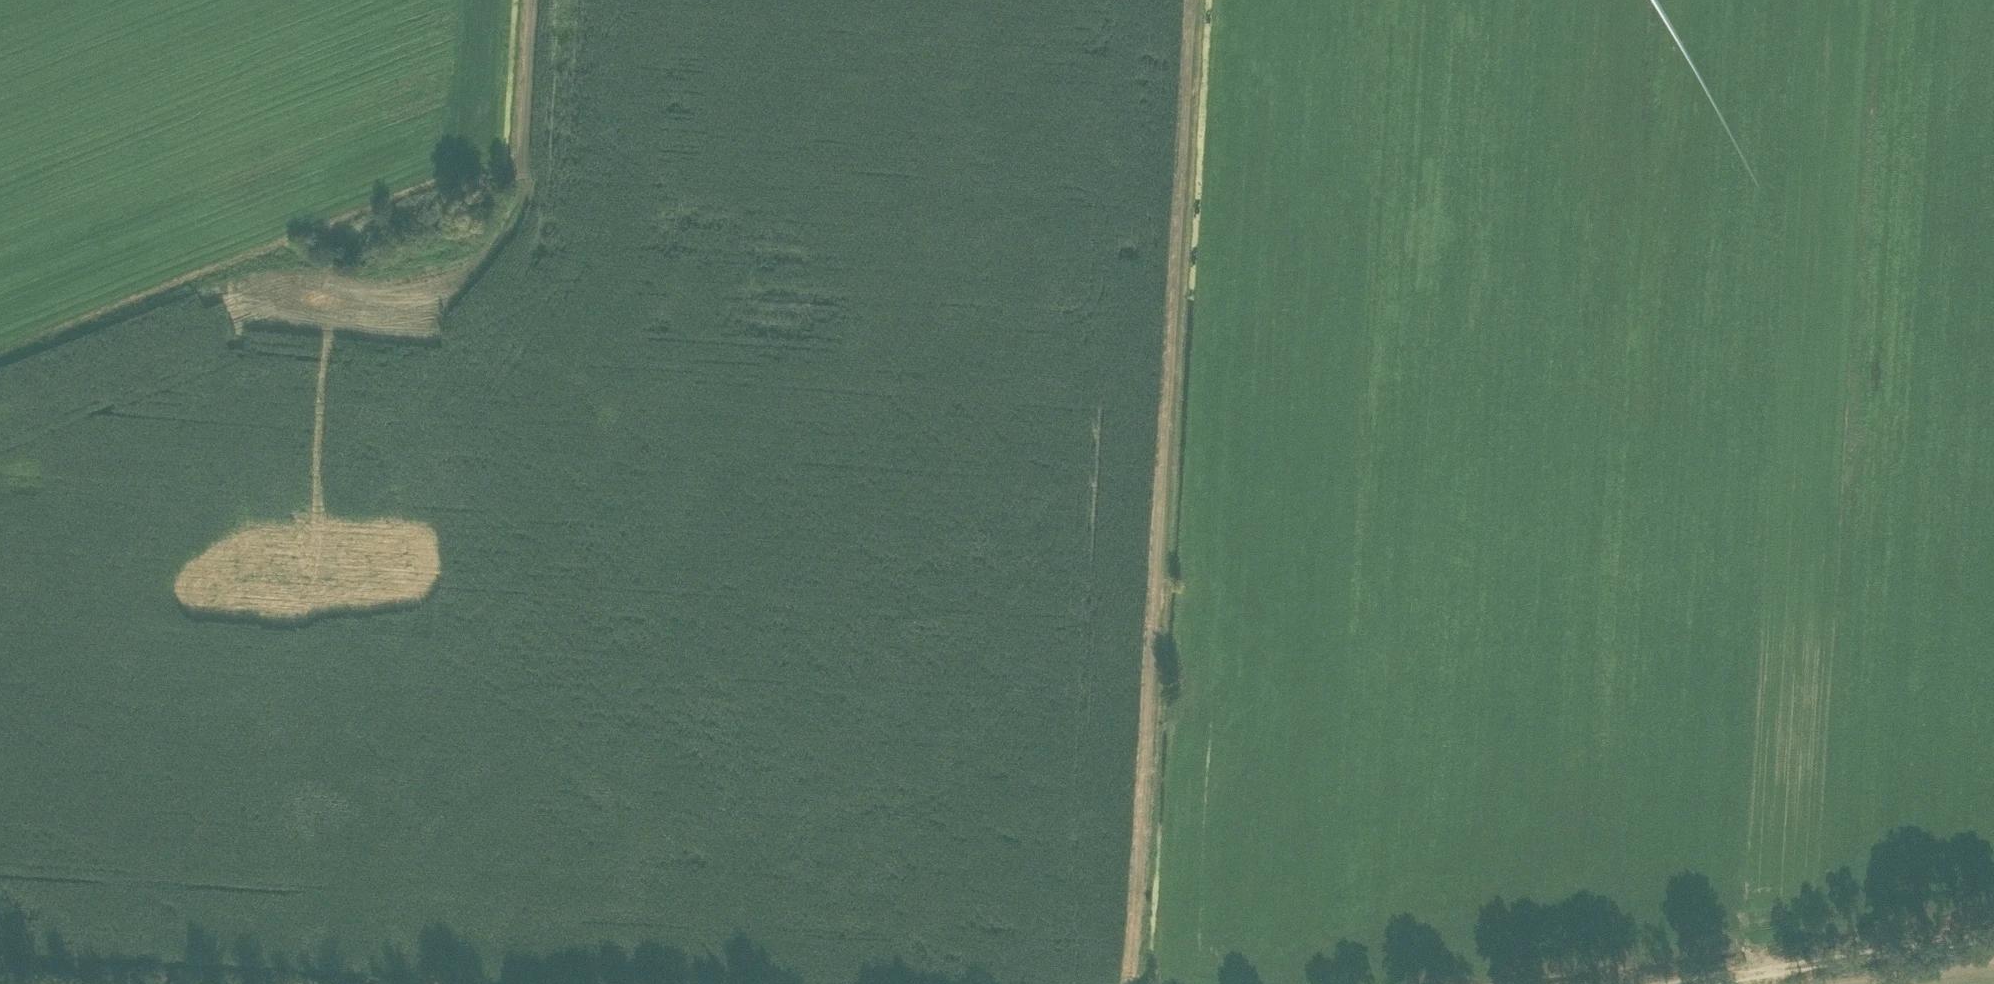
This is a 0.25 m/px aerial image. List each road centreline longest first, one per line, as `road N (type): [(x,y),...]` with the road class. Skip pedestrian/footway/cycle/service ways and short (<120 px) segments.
road 1 (track): [(1640,983),(1993,941)]

